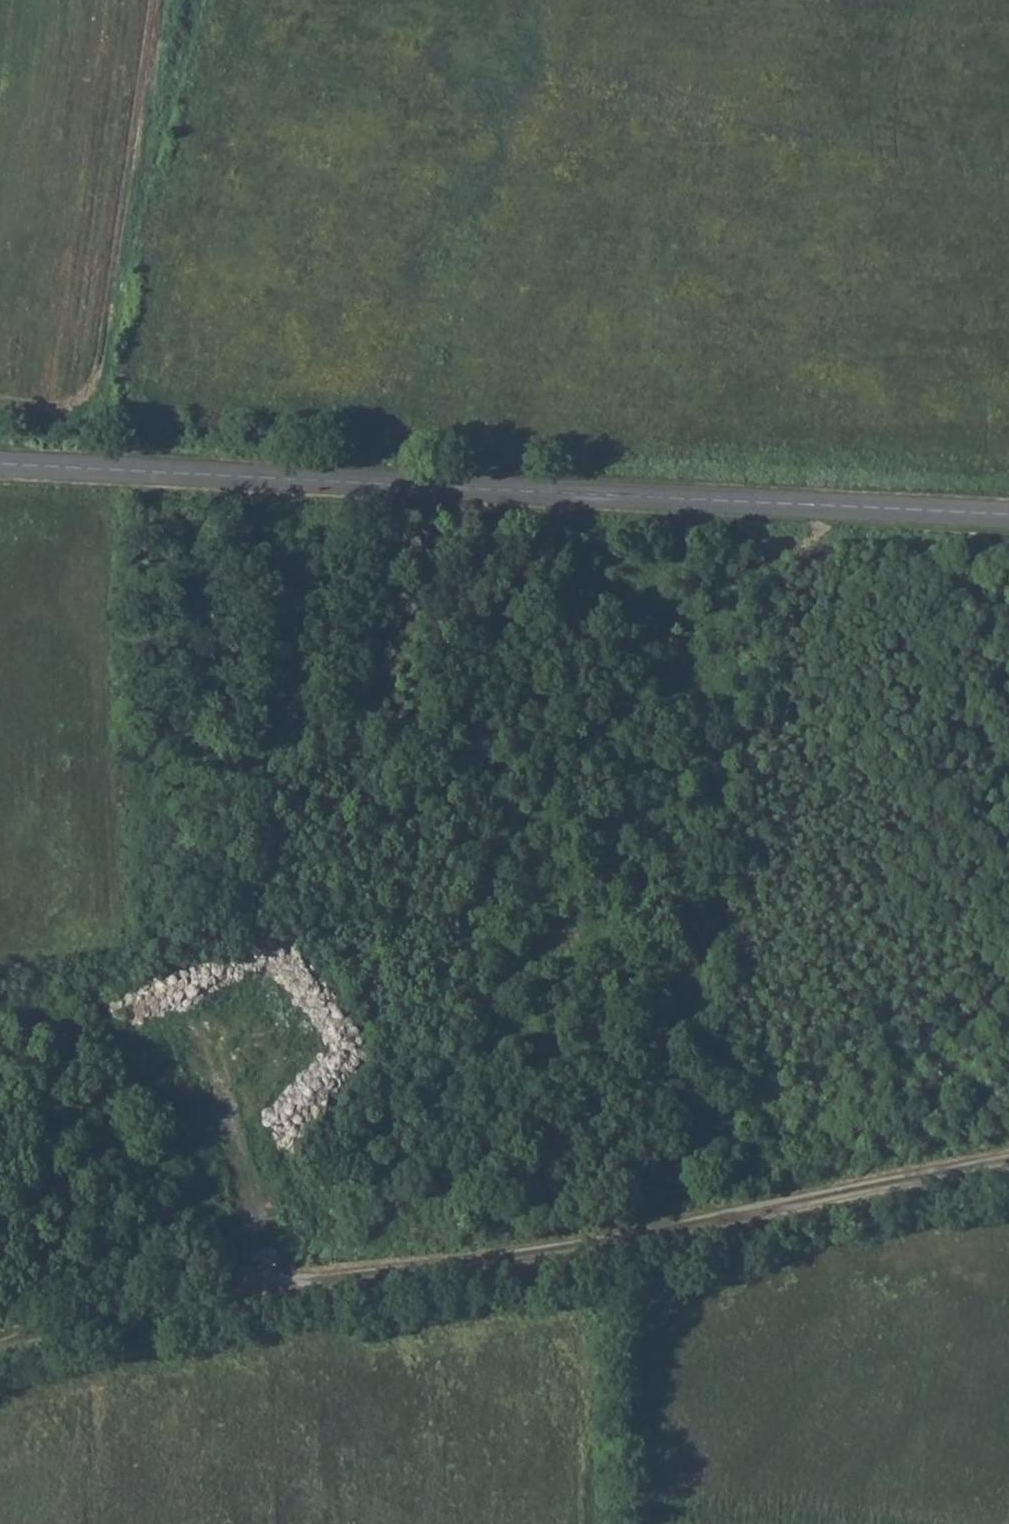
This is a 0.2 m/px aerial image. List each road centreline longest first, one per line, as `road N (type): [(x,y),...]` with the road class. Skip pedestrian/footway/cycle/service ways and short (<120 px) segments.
road 1 (track): [(1008,1151),(603,1236),(92,1308),(0,1339)]
road 2 (tertiary): [(1008,514),(0,467)]

